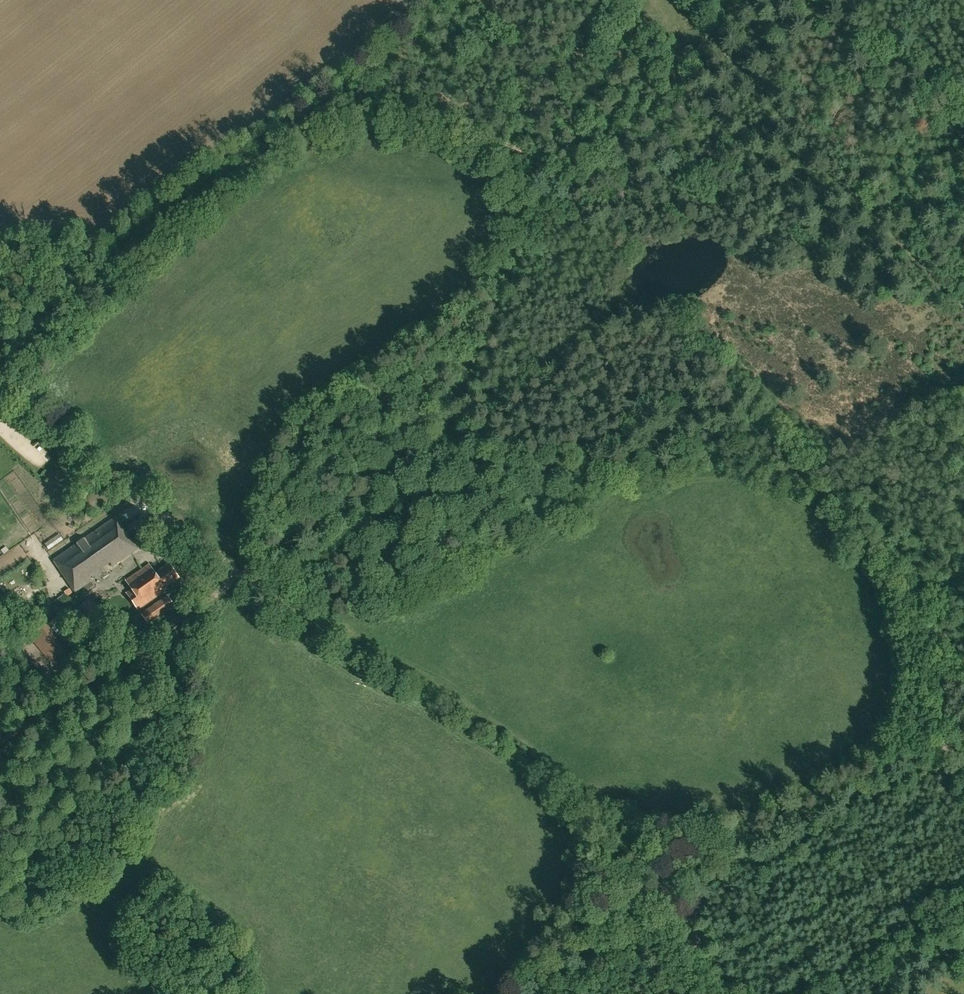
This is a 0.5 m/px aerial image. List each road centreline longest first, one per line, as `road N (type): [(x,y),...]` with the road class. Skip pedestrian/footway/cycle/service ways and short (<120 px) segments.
road 1 (unclassified): [(0,742),(241,576),(0,376)]
road 2 (unclassified): [(963,721),(947,741),(660,891),(725,993)]
road 3 (track): [(711,34),(637,126),(569,172),(527,229)]
road 4 (track): [(527,229),(457,429),(446,436)]
road 5 (track): [(446,436),(309,529)]

